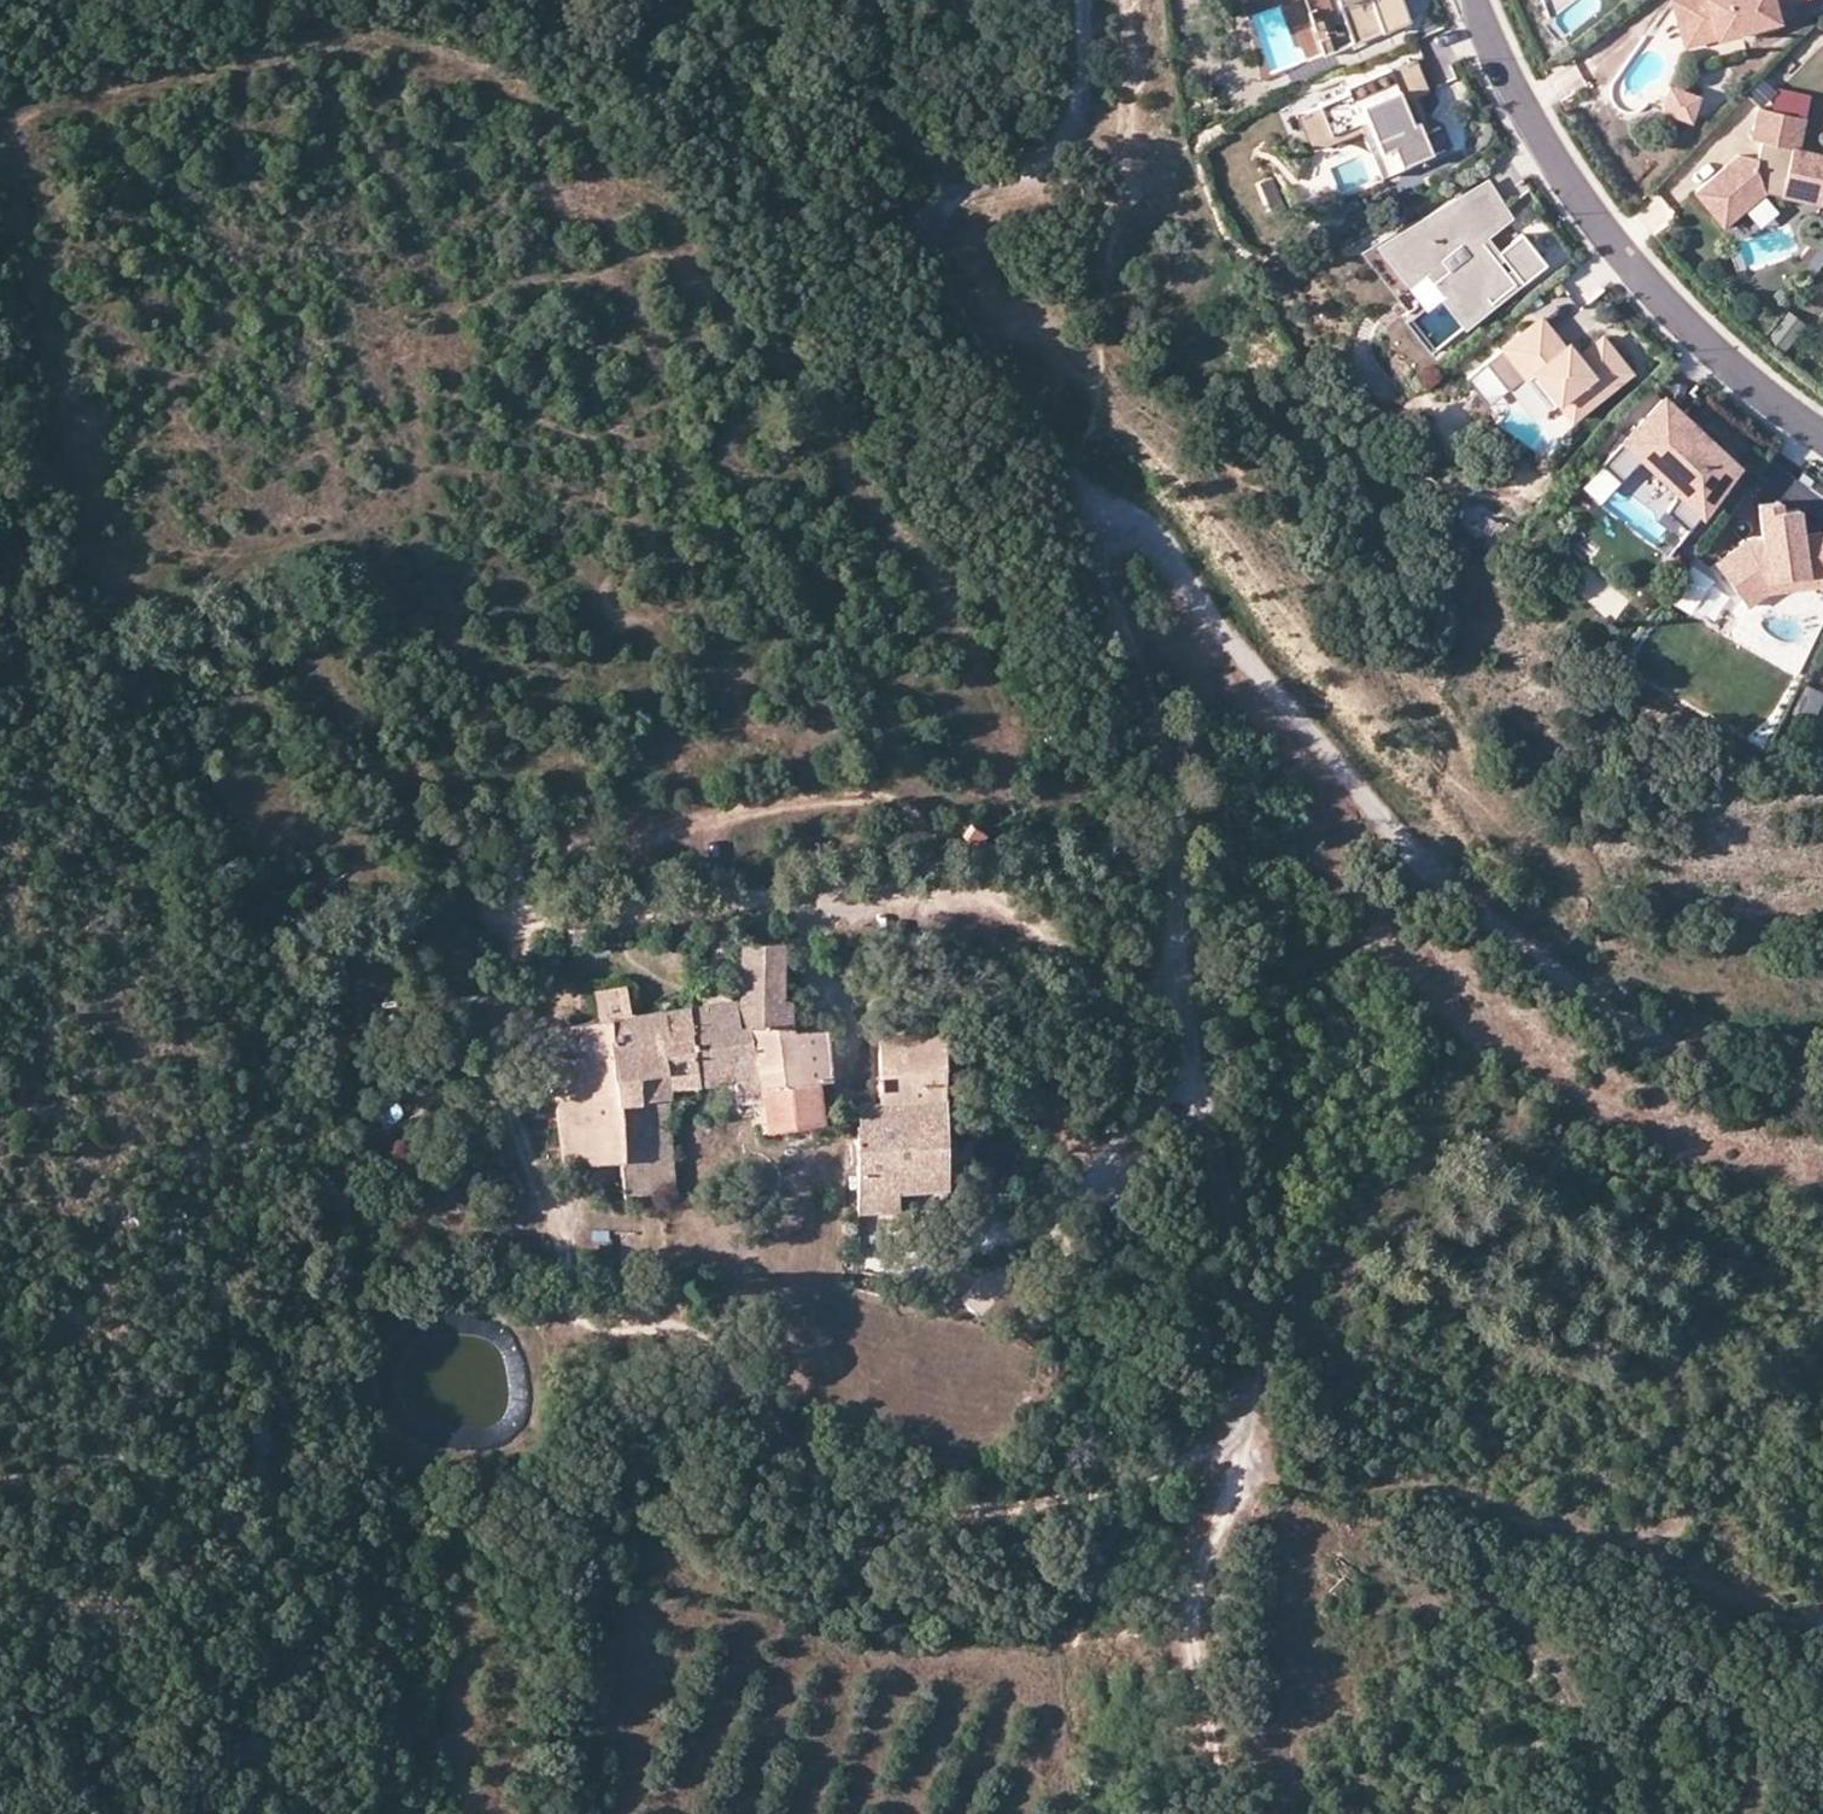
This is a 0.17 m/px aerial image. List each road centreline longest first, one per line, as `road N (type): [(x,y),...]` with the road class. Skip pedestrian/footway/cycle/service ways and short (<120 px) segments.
road 1 (unclassified): [(1822,1081),(1727,1060),(1625,1022),(1532,957),(1401,837),(1182,570),(1083,482),(964,318),(932,240),(939,205),(973,182),(1047,161),(1062,142),(1083,64),(1086,0)]
road 2 (track): [(1248,1408),(1224,1433),(1175,1462),(1134,1482),(1073,1495),(950,1508),(898,1500),(843,1478),(805,1457),(776,1413),(698,1340),(640,1313),(605,1319),(571,1309),(553,1222),(508,1096)]
road 3 (residential): [(1473,0),(1529,115),(1580,198),(1699,335),(1822,438)]
road 4 (track): [(535,920),(515,907),(516,871),(548,853),(856,799),(905,807),(932,861),(938,899)]
road 5 (track): [(1248,1408),(1233,1489),(1210,1540),(1193,1611),(1212,1813)]

